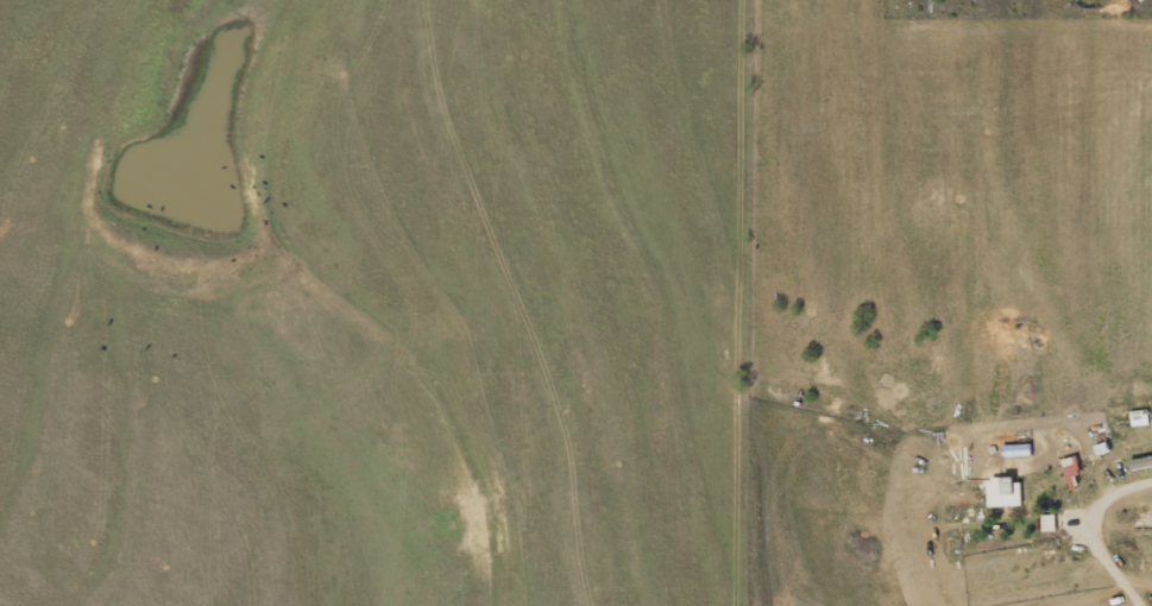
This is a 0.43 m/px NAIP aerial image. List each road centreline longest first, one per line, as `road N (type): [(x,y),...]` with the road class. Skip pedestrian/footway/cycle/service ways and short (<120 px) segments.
road 1 (residential): [(940,605),(920,231),(896,153),(825,64),(807,0)]

